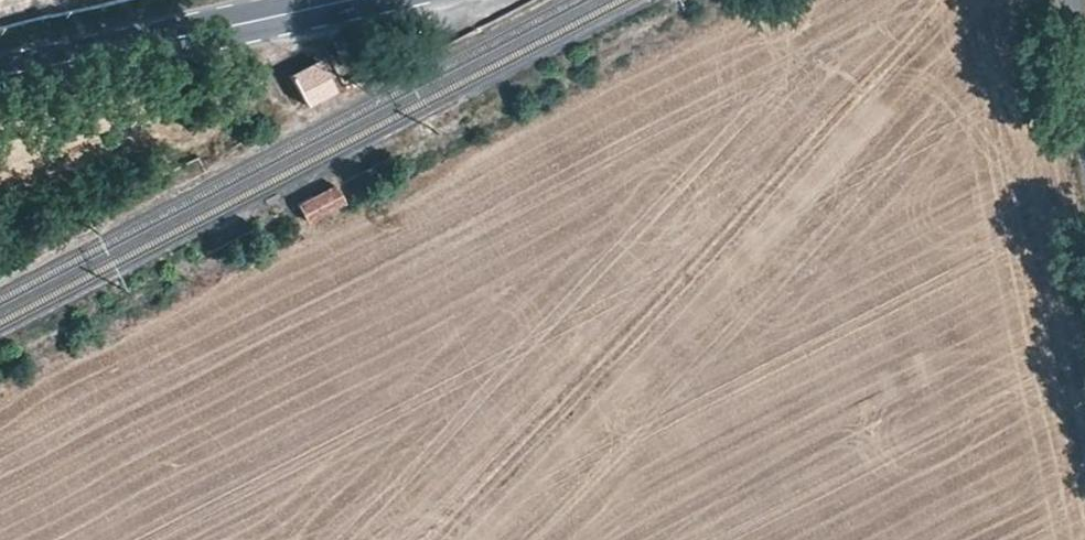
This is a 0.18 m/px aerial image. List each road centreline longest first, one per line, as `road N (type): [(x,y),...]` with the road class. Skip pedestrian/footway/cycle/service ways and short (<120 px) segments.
road 1 (track): [(436,539),(948,0)]
road 2 (primary): [(0,72),(345,0)]

